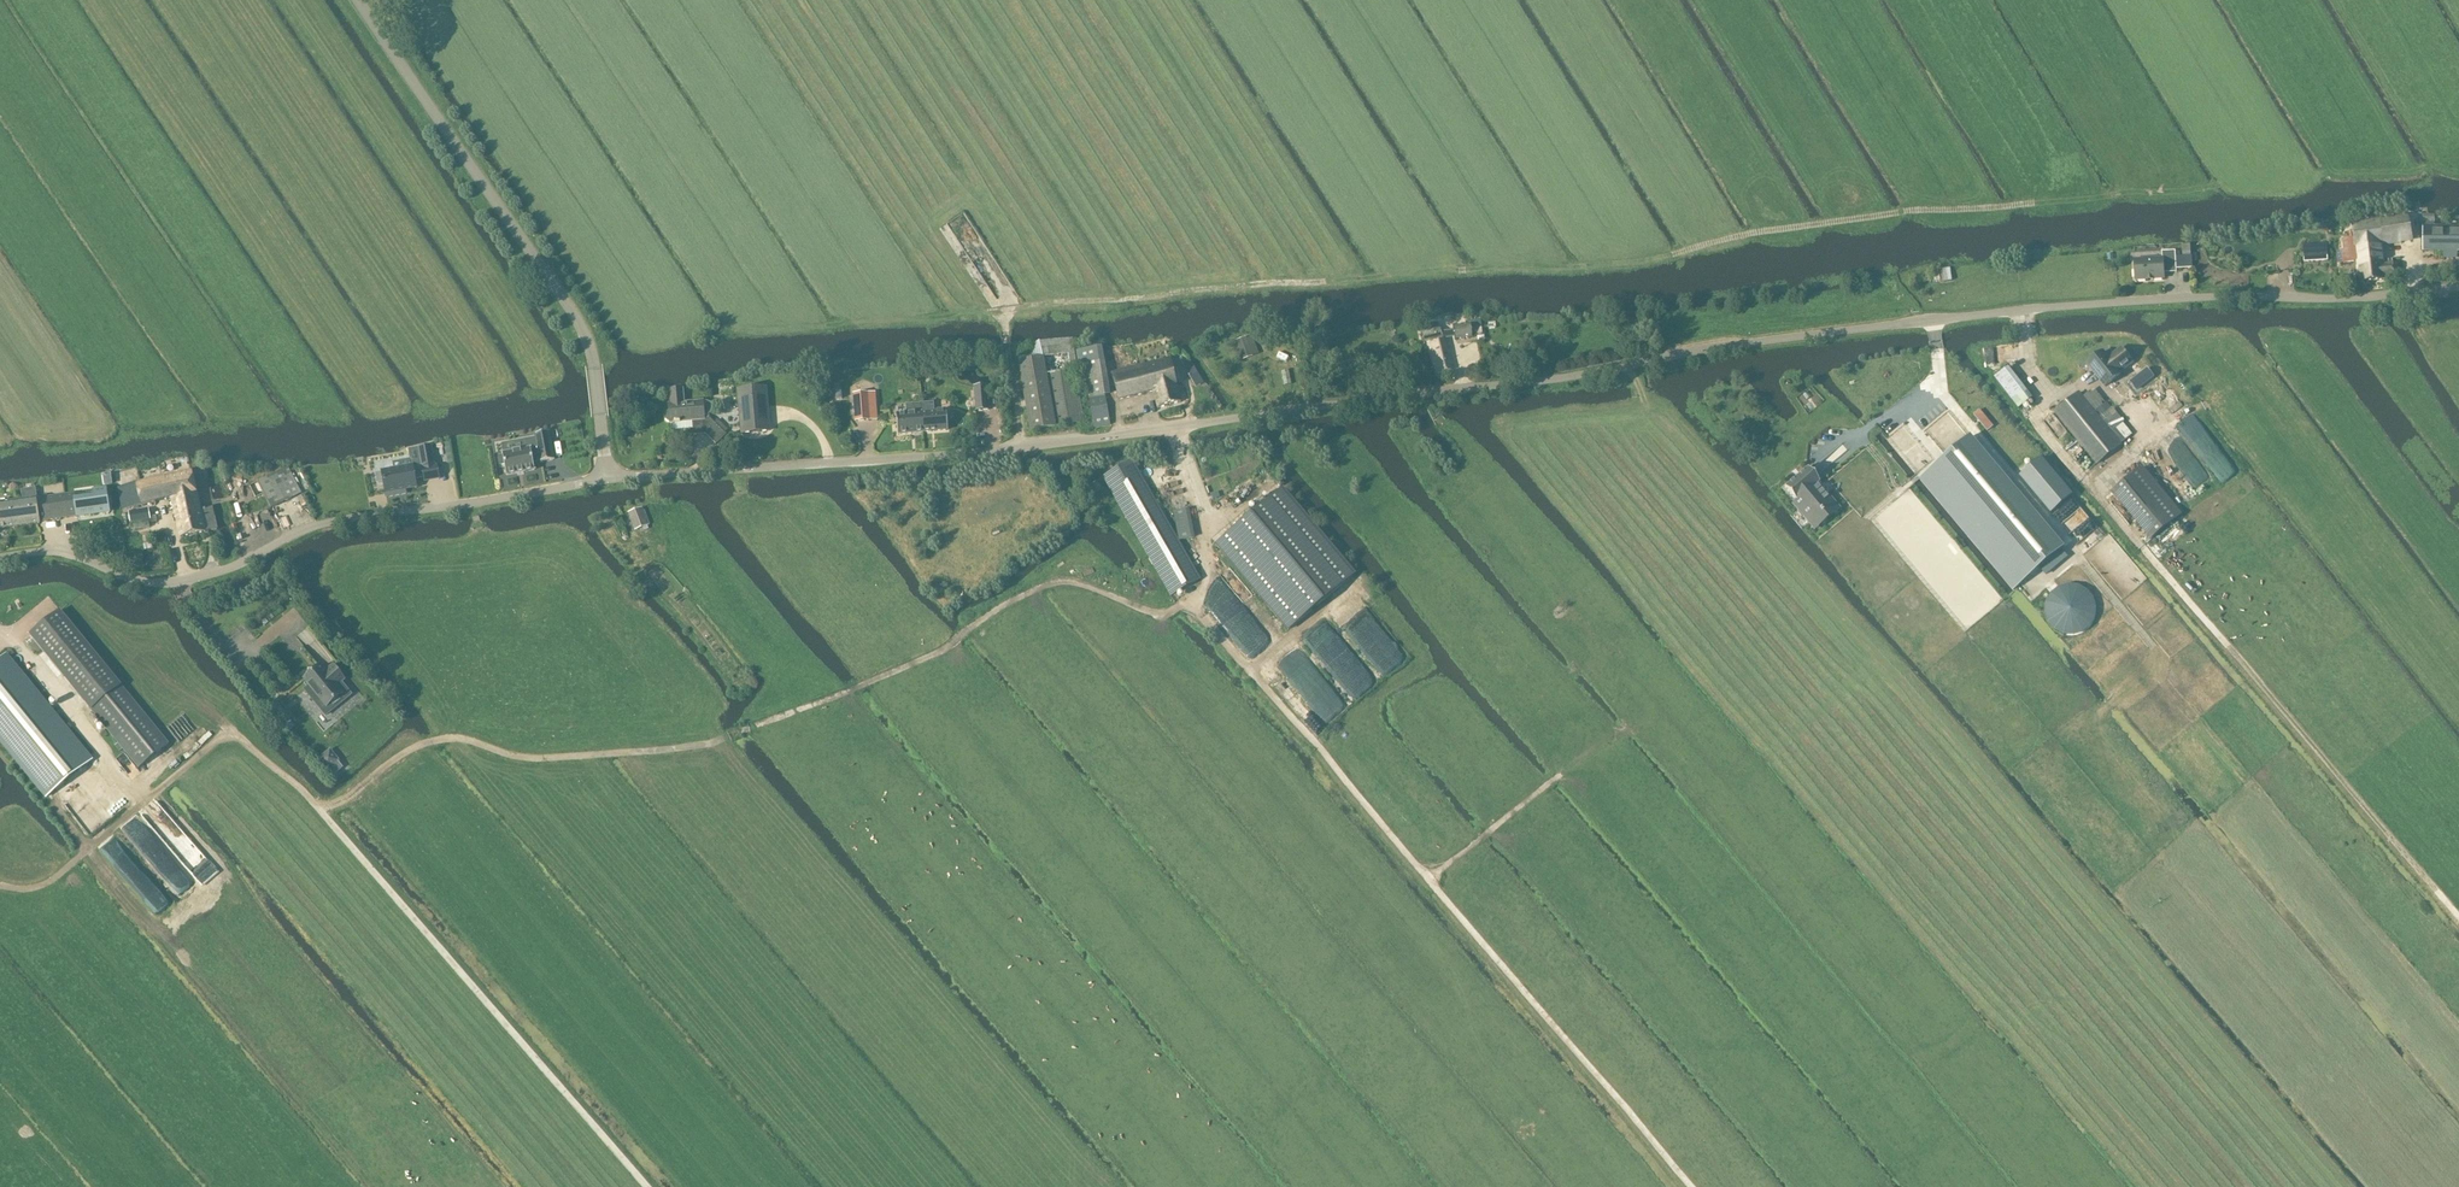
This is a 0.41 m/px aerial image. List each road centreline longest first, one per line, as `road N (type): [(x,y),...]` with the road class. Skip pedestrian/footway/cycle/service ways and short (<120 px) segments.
road 1 (unclassified): [(606,481),(1209,424),(2021,311),(2458,287)]
road 2 (track): [(1692,1186),(1190,605),(1156,613),(1071,581),(1040,587),(945,650),(752,729),(687,747),(529,758),(447,738)]
road 3 (track): [(765,331),(1590,266),(1910,211),(2158,191)]
road 4 (unclassified): [(0,557),(72,555),(128,578),(176,582),(240,564),(329,523),(606,481)]
road 5 (track): [(2458,918),(2082,479)]
road 6 (unclassified): [(606,481),(594,368),(575,315),(360,0)]
road 7 (track): [(348,796),(321,811),(645,1186)]
road 8 (track): [(0,885),(47,883),(228,728),(321,811)]
road 9 (track): [(0,437),(162,420)]
road 10 (track): [(1019,447),(1003,310)]

